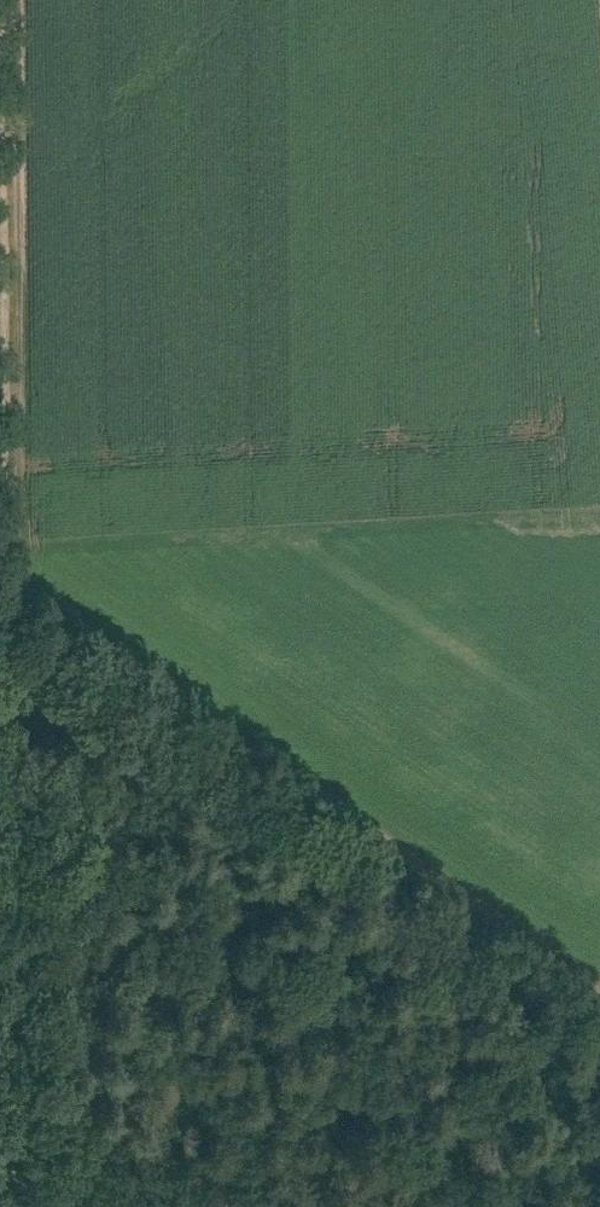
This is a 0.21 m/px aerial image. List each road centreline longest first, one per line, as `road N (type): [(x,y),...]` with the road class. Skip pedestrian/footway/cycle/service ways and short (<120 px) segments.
road 1 (track): [(2,576),(599,990)]
road 2 (track): [(0,0),(3,419)]
road 3 (track): [(1,813),(4,1084)]
road 4 (track): [(2,576),(1,813)]
road 5 (track): [(3,419),(2,576)]
road 6 (track): [(4,1084),(6,1206)]

